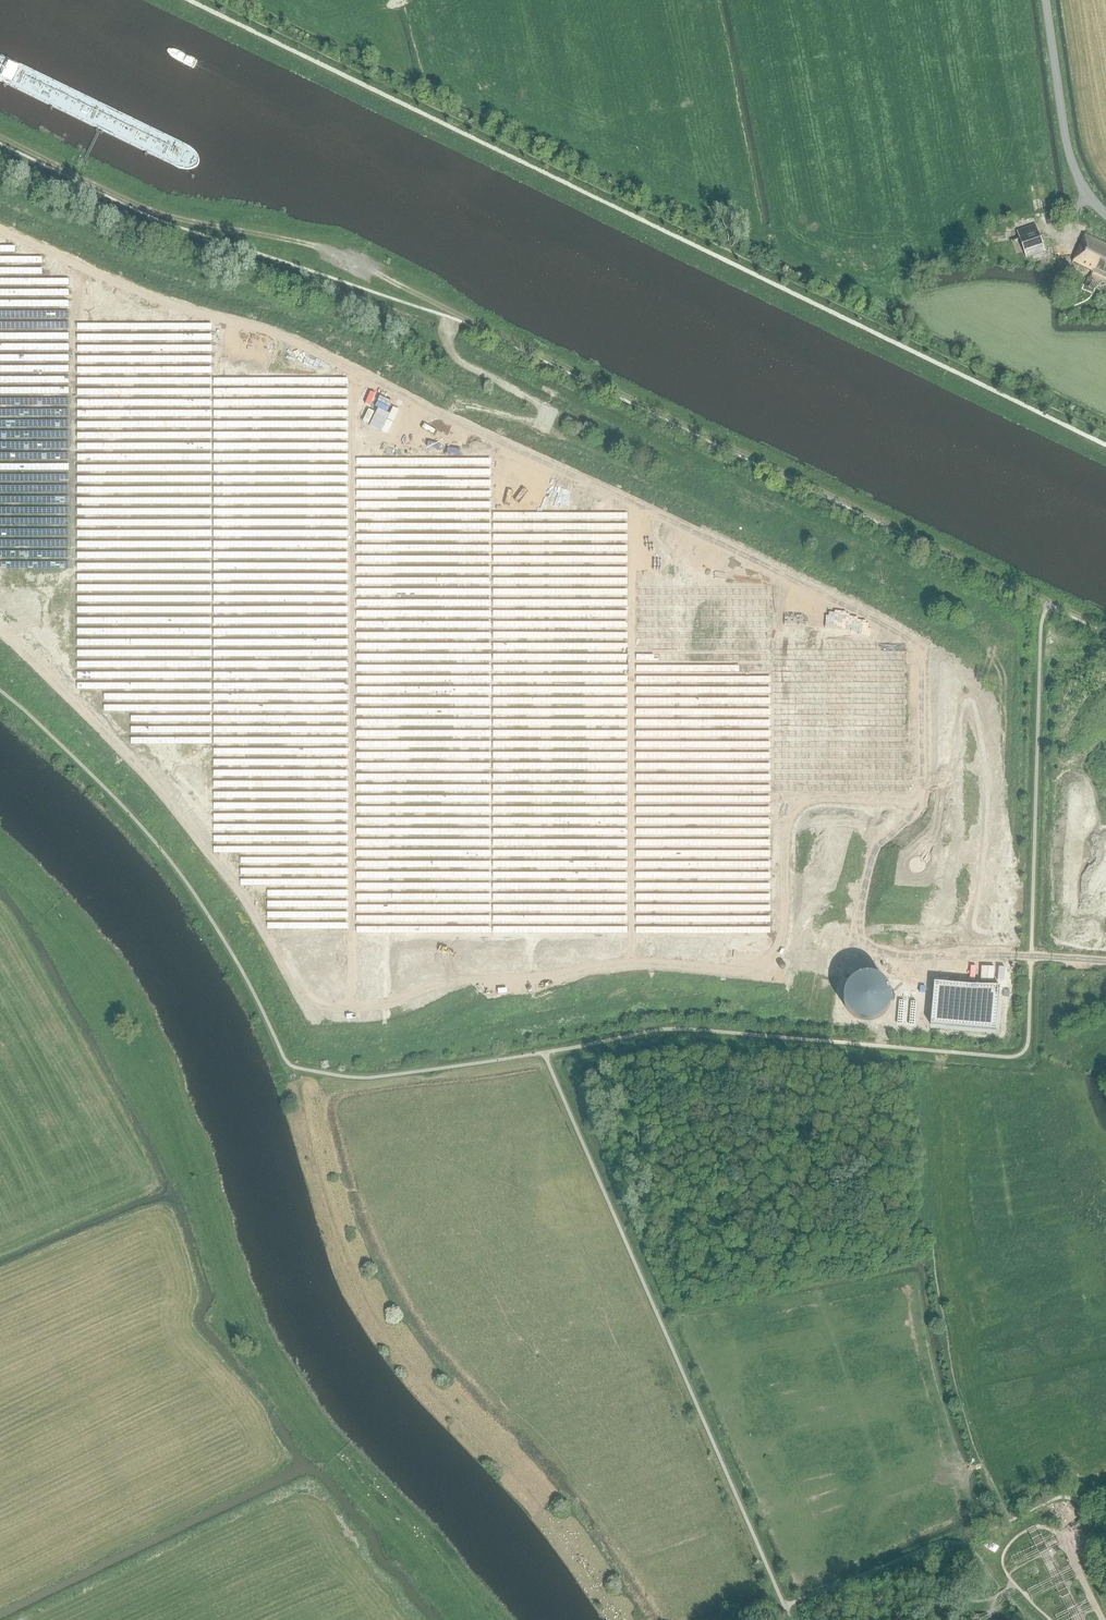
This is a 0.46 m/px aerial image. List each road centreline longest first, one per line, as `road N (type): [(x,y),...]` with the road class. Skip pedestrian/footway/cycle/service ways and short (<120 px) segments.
road 1 (track): [(0,138),(170,218),(325,250),(1105,628)]
road 2 (unclassified): [(1105,215),(1070,156),(1045,0)]

